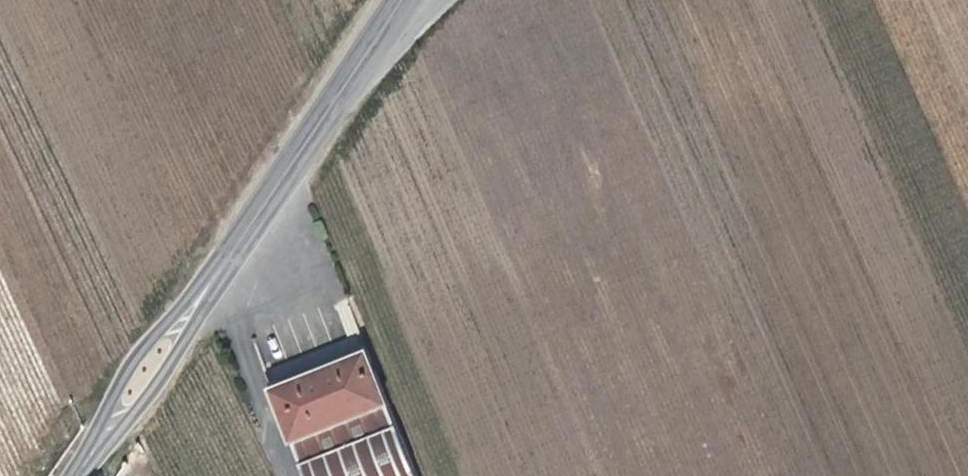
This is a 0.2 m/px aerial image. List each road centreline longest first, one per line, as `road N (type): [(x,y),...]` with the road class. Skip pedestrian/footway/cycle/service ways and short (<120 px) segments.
road 1 (secondary): [(81,475),(399,0)]

